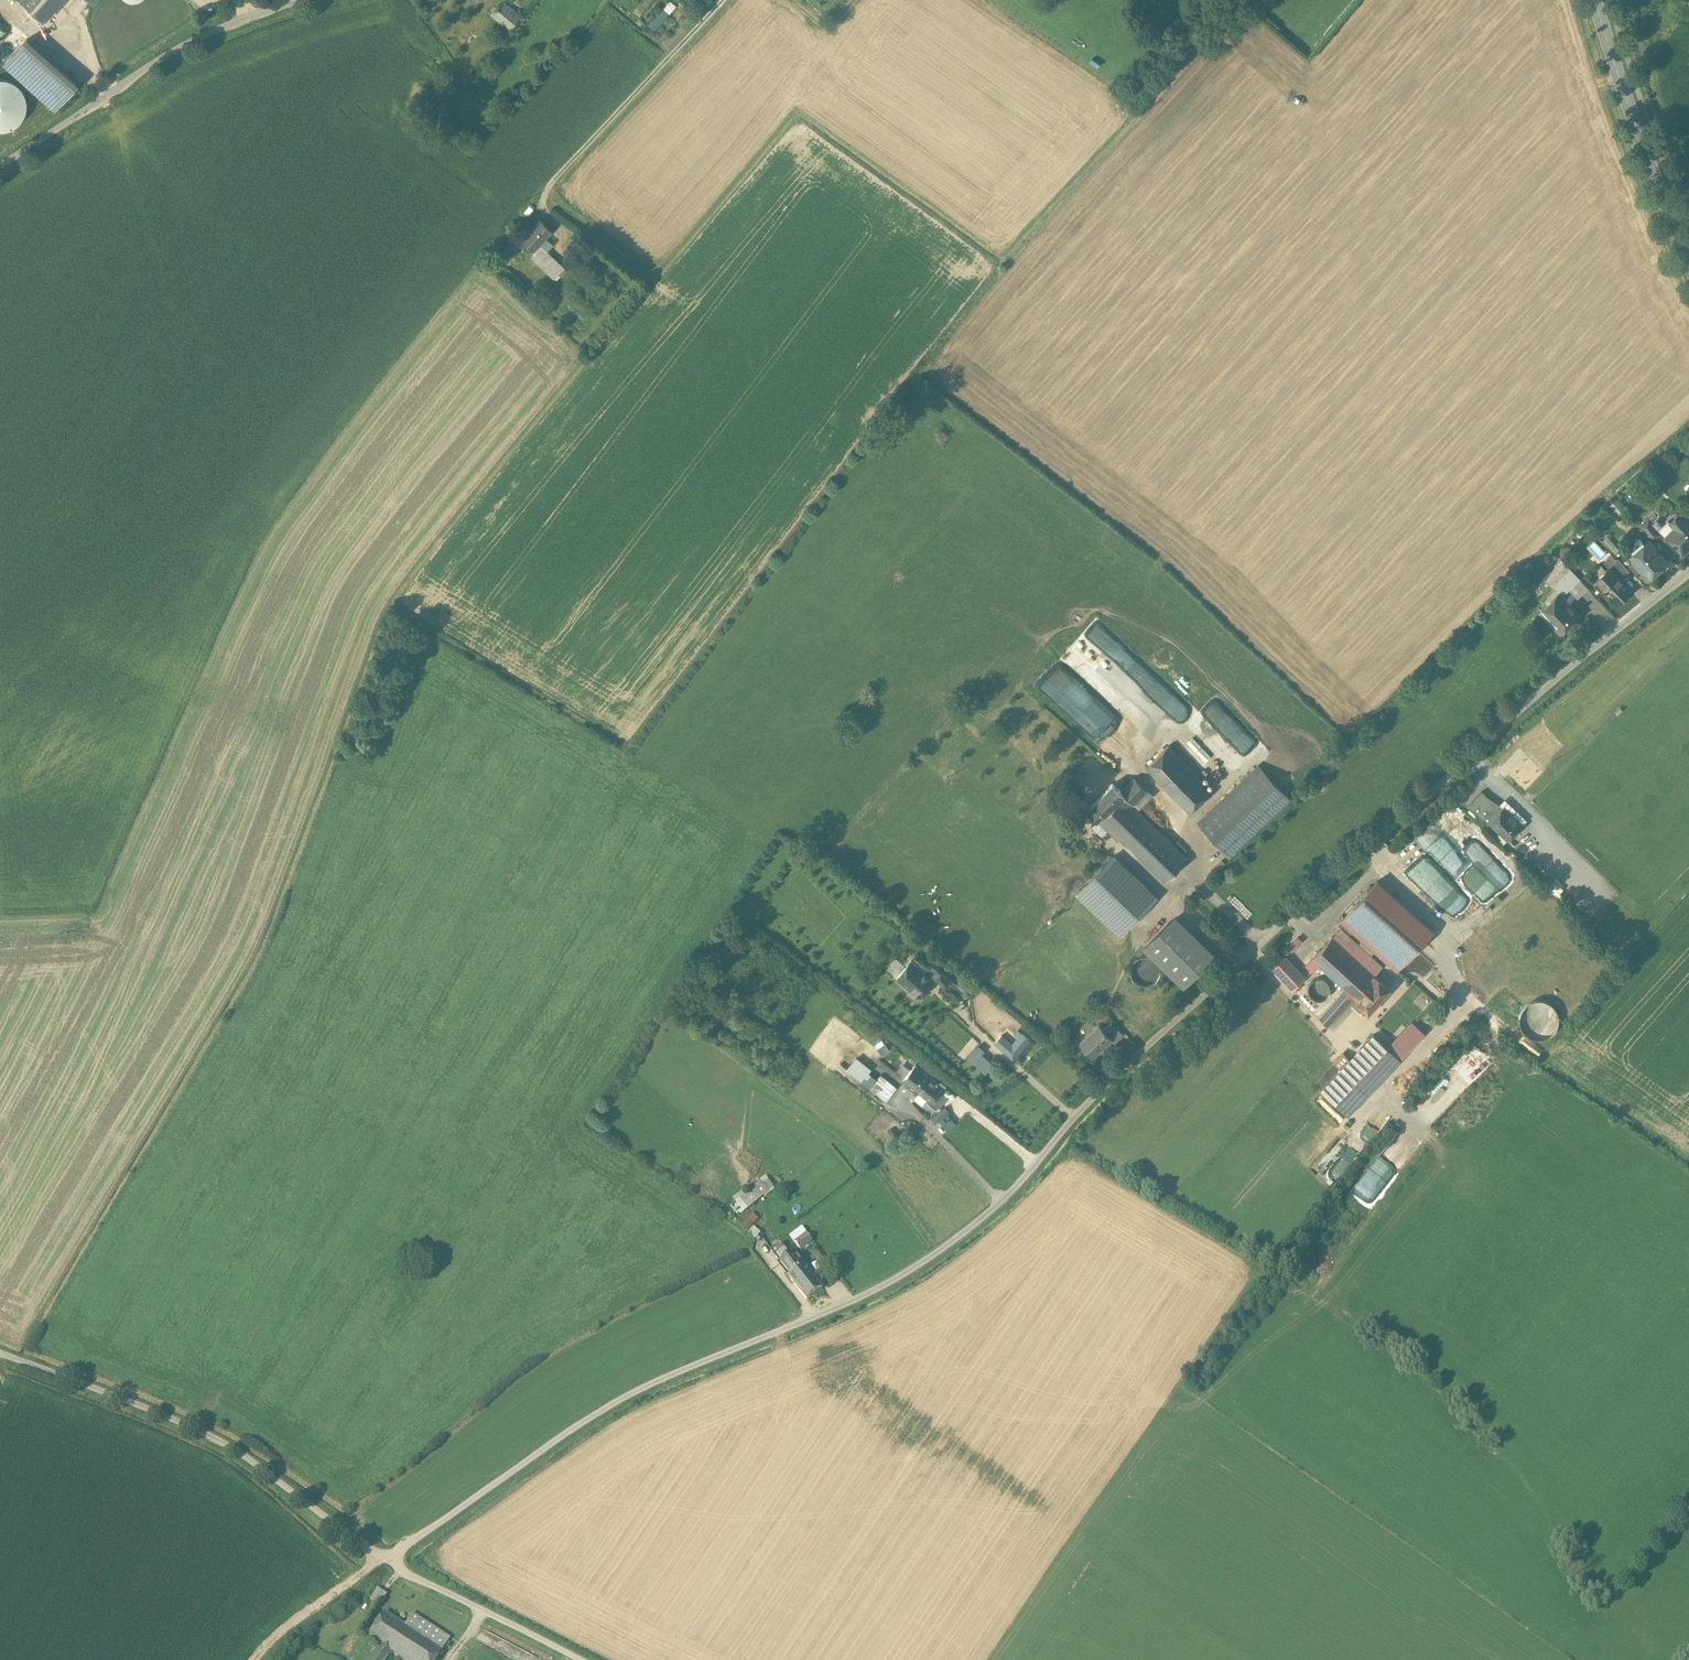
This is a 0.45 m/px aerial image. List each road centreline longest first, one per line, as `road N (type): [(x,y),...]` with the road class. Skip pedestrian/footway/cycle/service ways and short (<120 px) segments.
road 1 (residential): [(389,1561),(610,1397),(698,1354),(893,1281),(980,1221),(1158,1034),(1688,571)]
road 2 (unclassified): [(389,1561),(203,1432),(0,1353)]
road 3 (unclassified): [(0,166),(205,35),(303,0)]
road 4 (secondary): [(1593,0),(1688,257)]
road 5 (unclassified): [(579,1659),(389,1561)]

